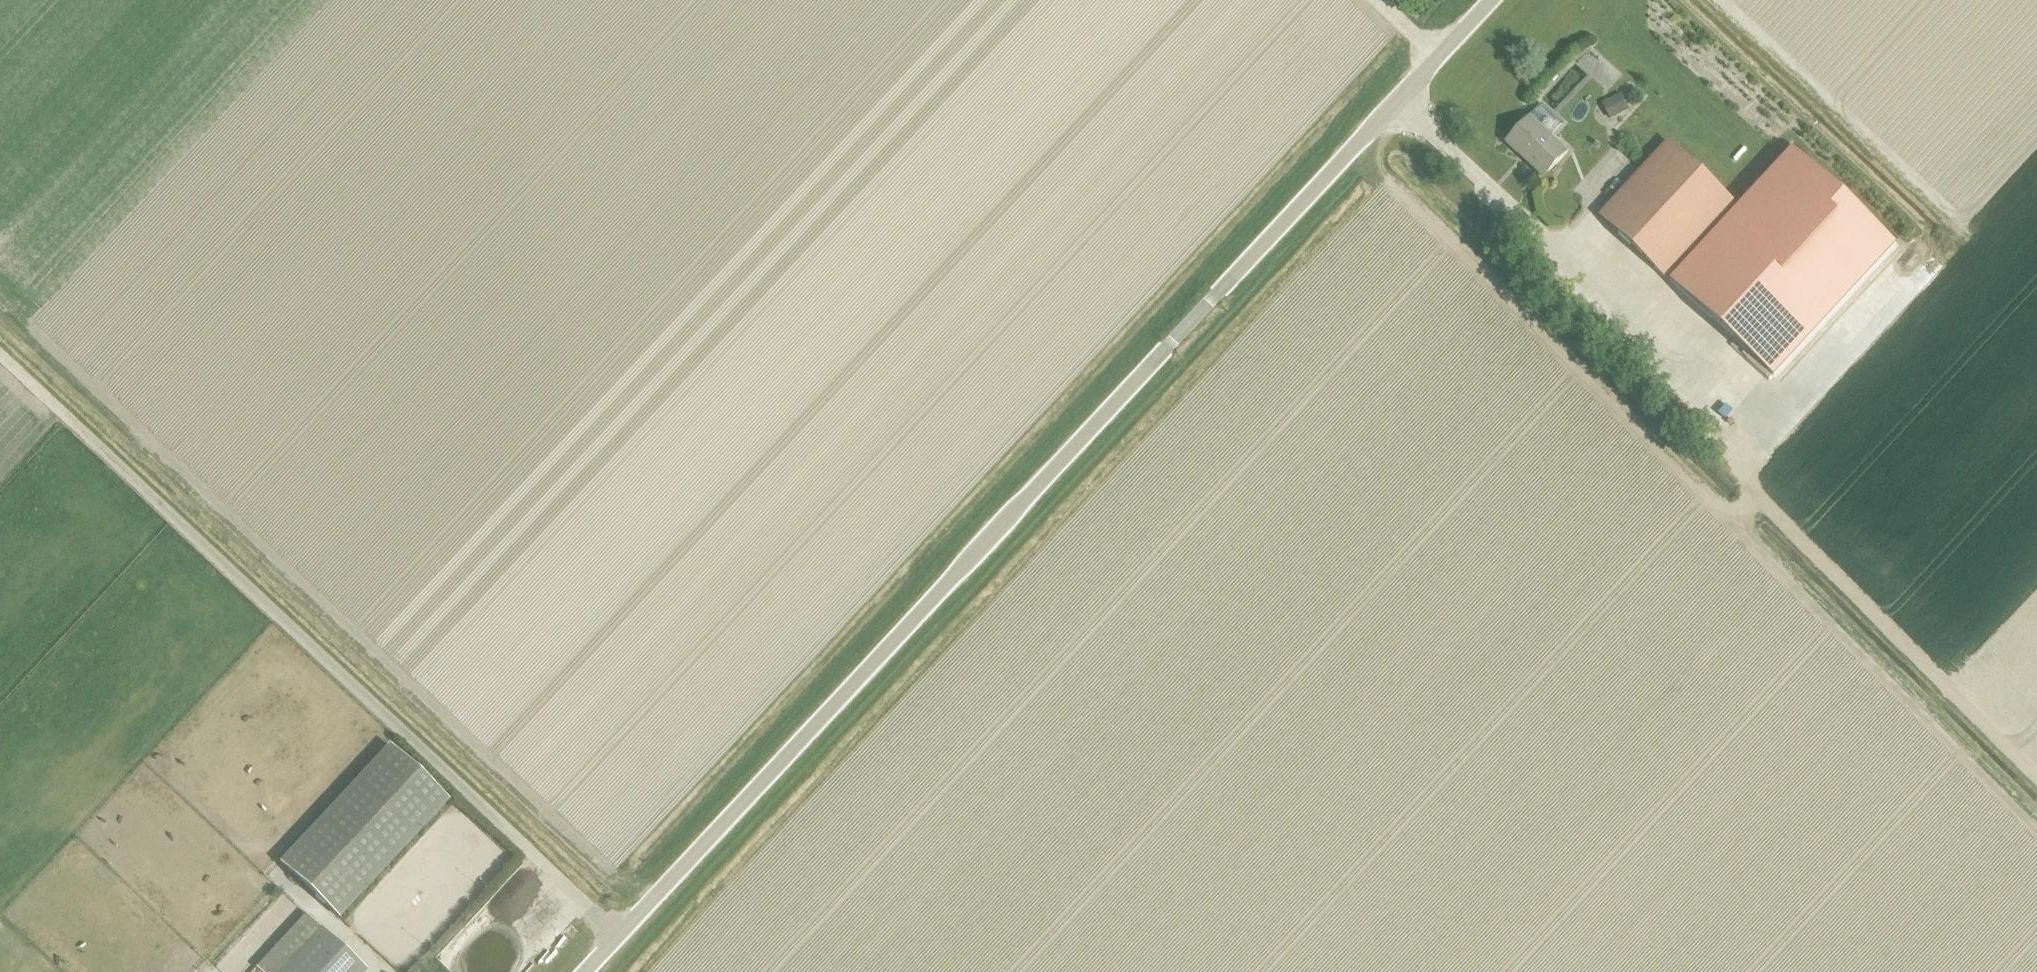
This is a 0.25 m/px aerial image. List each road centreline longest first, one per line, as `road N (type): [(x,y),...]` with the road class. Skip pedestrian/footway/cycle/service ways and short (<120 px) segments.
road 1 (unclassified): [(580,971),(1490,0)]

